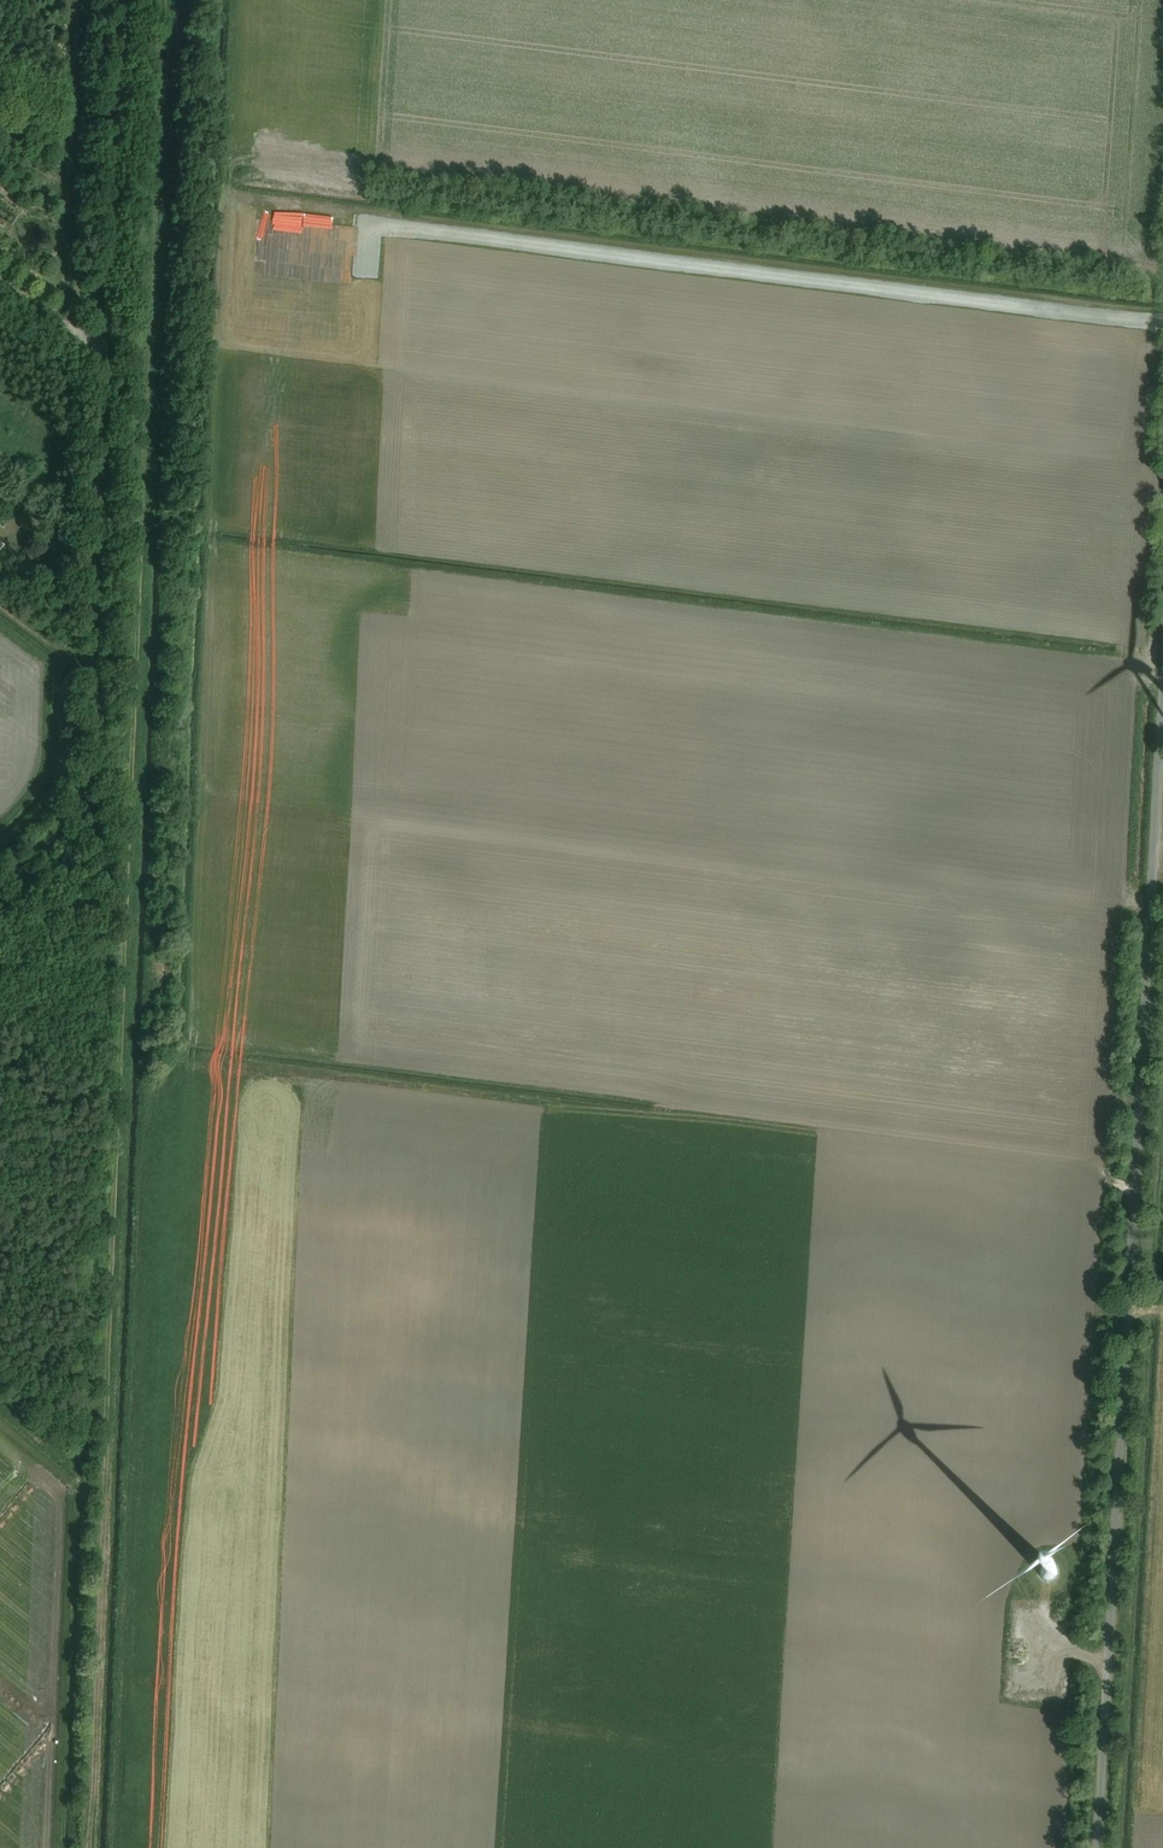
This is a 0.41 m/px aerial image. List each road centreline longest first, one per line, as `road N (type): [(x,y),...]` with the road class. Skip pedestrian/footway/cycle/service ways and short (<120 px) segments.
road 1 (track): [(1162,622),(1096,1847)]
road 2 (unclassified): [(120,0),(87,652)]
road 3 (unclassified): [(0,891),(79,814),(87,652)]
road 4 (track): [(0,282),(101,348)]

